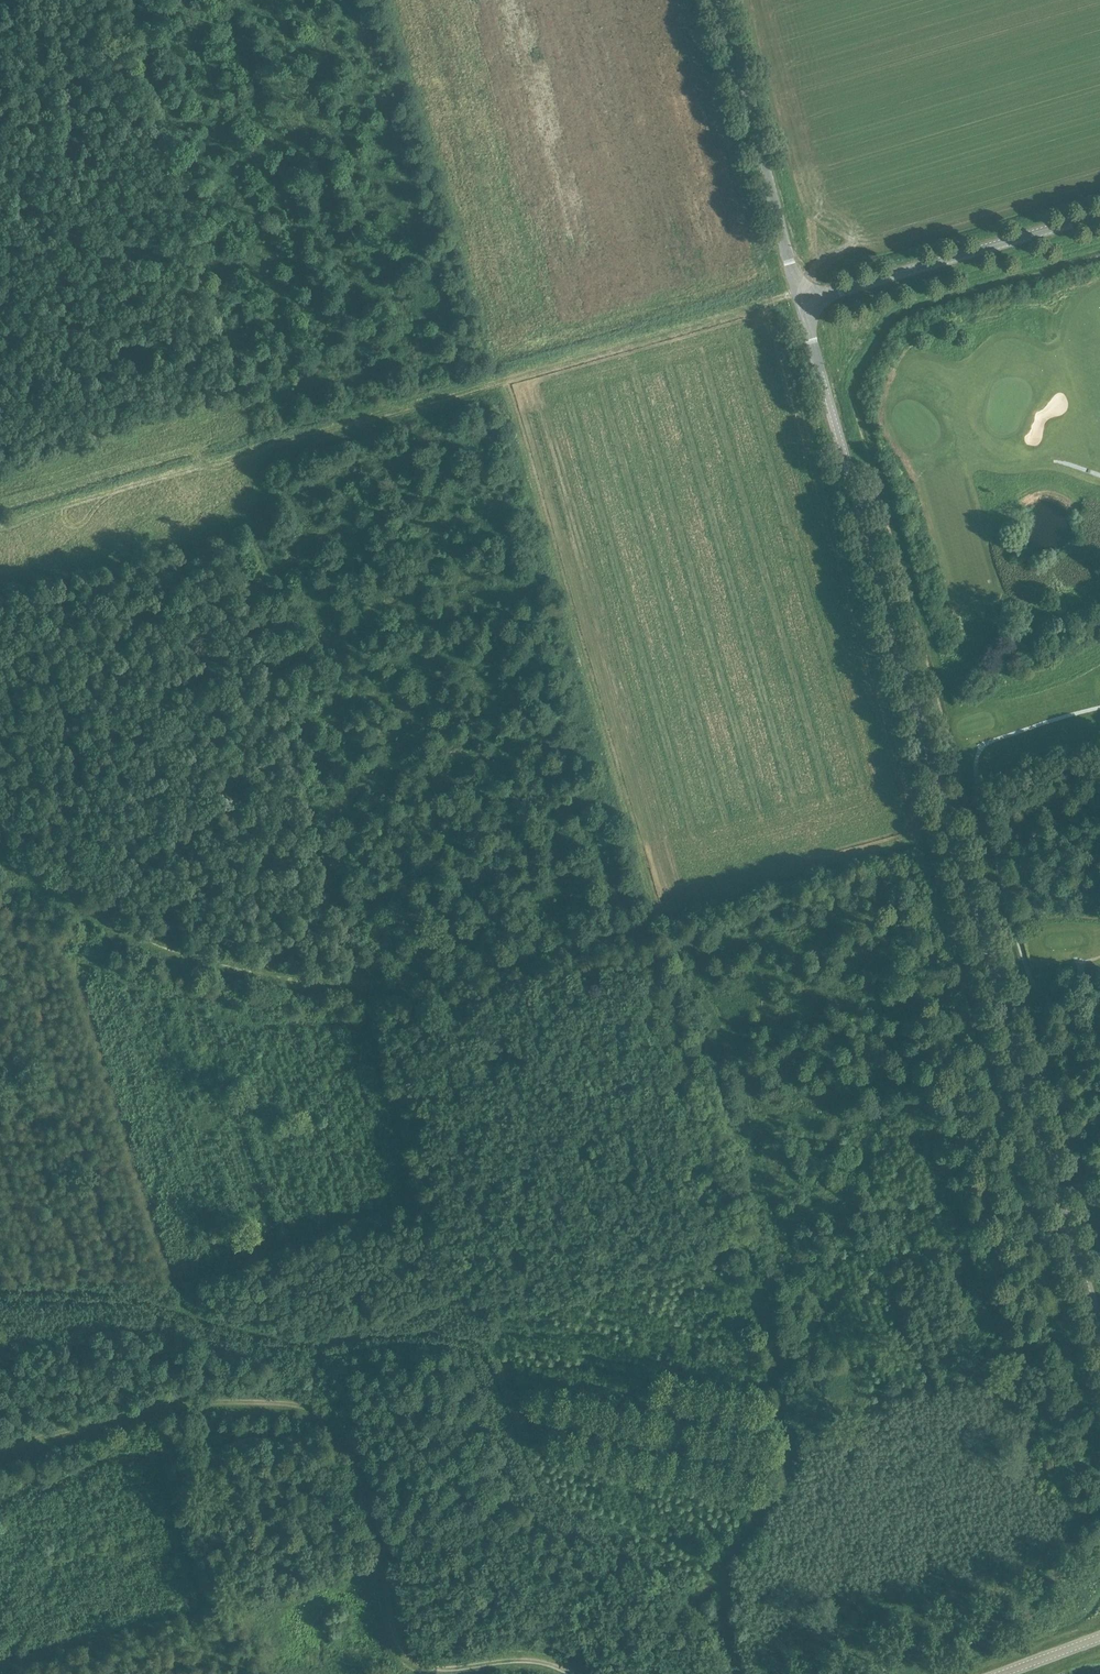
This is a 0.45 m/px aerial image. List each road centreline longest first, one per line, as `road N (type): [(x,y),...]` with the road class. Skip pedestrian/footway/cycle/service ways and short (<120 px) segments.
road 1 (tertiary): [(1099,1321),(804,305)]
road 2 (track): [(564,1673),(506,1662),(419,1667),(397,1644),(357,1458),(320,1415),(203,1403),(0,1453)]
road 3 (tertiary): [(804,305),(722,0)]
road 4 (unclassified): [(804,305),(1099,218)]

